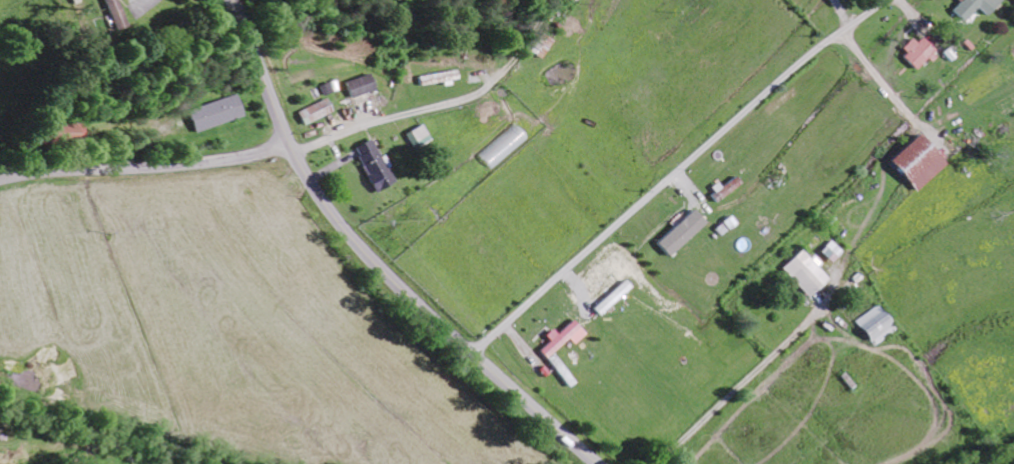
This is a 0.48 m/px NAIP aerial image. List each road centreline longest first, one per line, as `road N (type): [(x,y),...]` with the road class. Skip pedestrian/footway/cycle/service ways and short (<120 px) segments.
road 1 (secondary): [(597,463),(426,312),(334,214),(295,150),(232,0)]
road 2 (residential): [(295,150),(172,170),(40,172),(0,183)]

